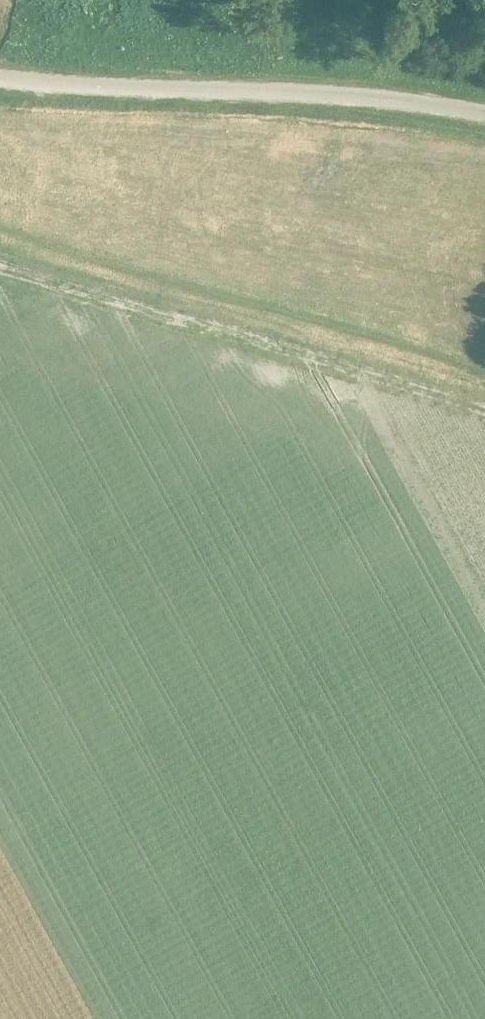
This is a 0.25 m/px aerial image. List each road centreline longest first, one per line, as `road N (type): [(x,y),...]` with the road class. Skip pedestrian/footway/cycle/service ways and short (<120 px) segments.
road 1 (unclassified): [(484,116),(395,99),(0,78)]

